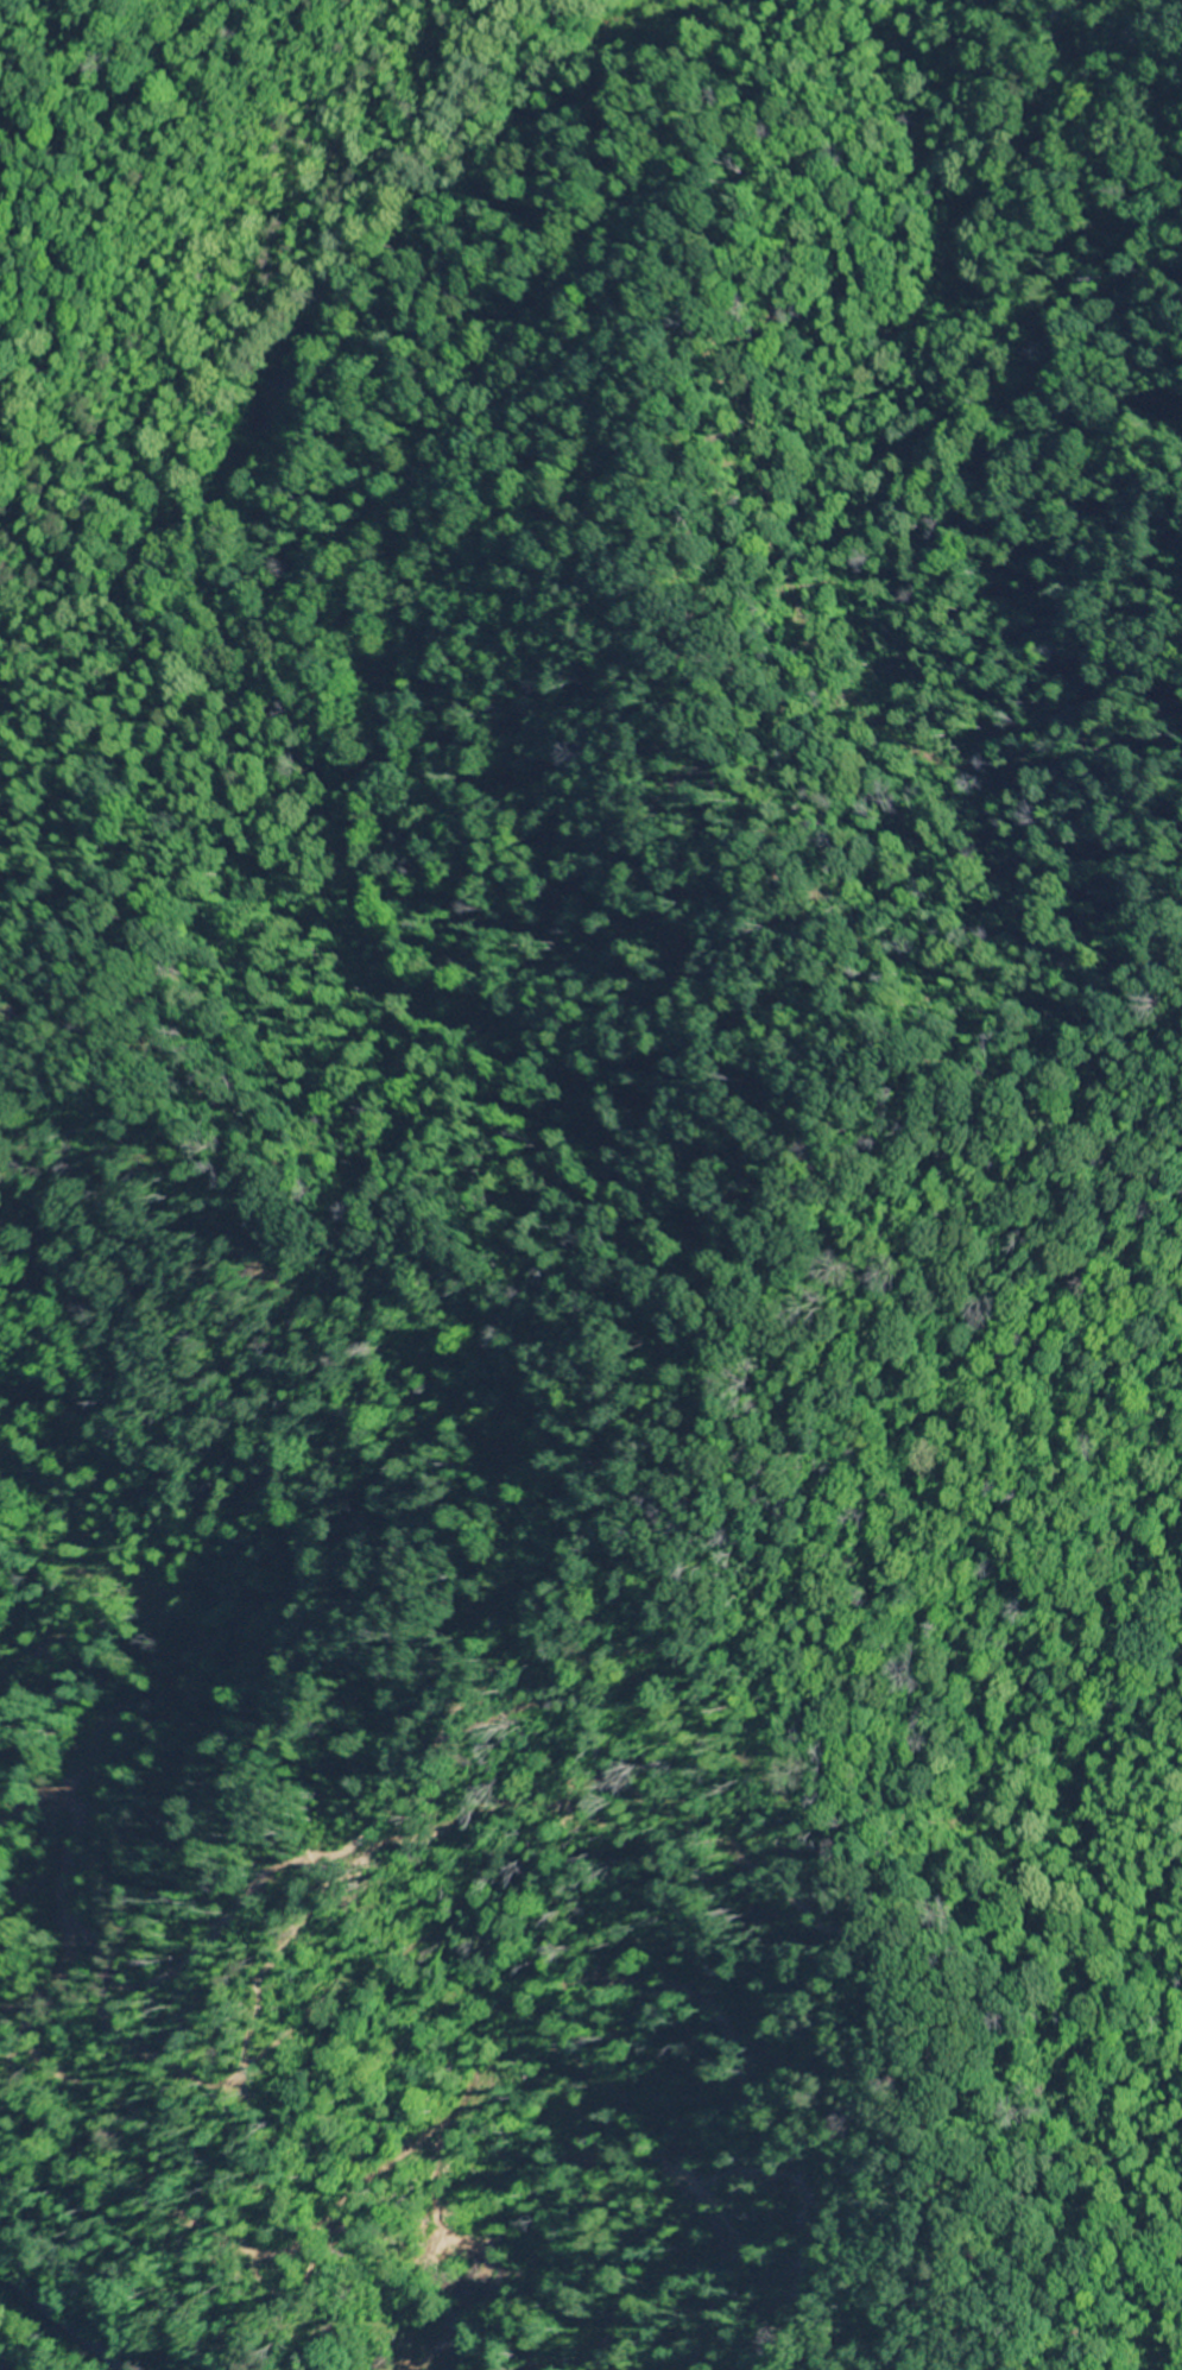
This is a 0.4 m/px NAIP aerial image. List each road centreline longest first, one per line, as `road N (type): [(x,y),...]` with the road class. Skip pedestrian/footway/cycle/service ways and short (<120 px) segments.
road 1 (residential): [(116,2369),(0,2274)]

